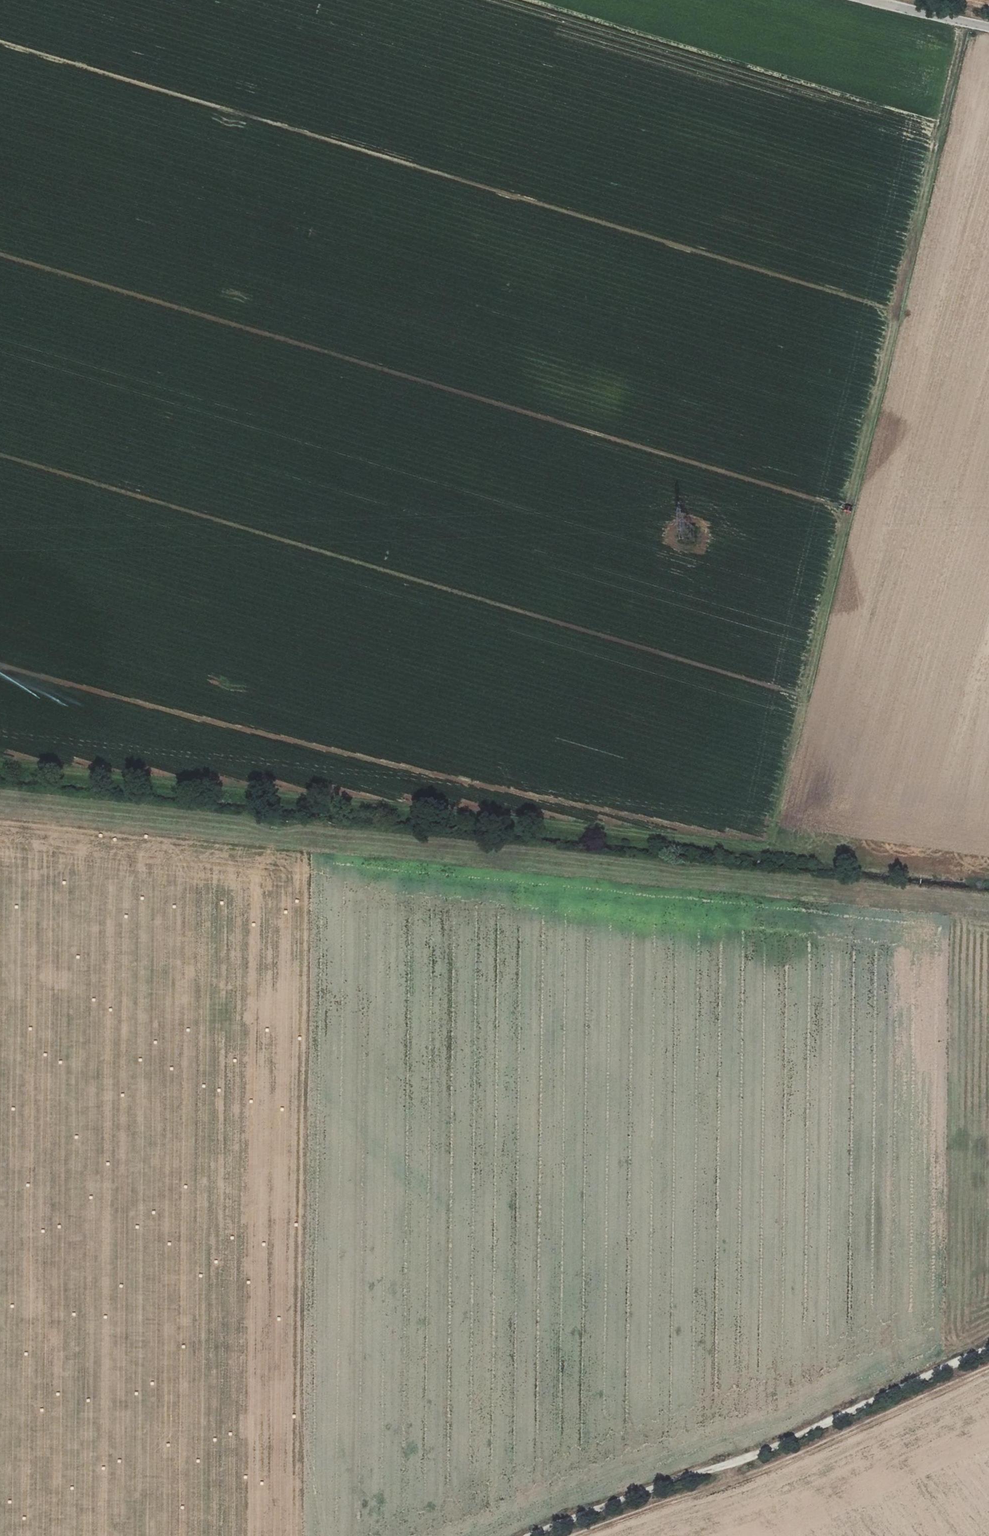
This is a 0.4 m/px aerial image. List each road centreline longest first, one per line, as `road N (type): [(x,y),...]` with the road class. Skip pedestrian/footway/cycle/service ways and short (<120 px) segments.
road 1 (track): [(960,22),(759,857)]
road 2 (track): [(531,1535),(736,1463),(988,1349)]
road 3 (unclassified): [(862,0),(988,28)]

